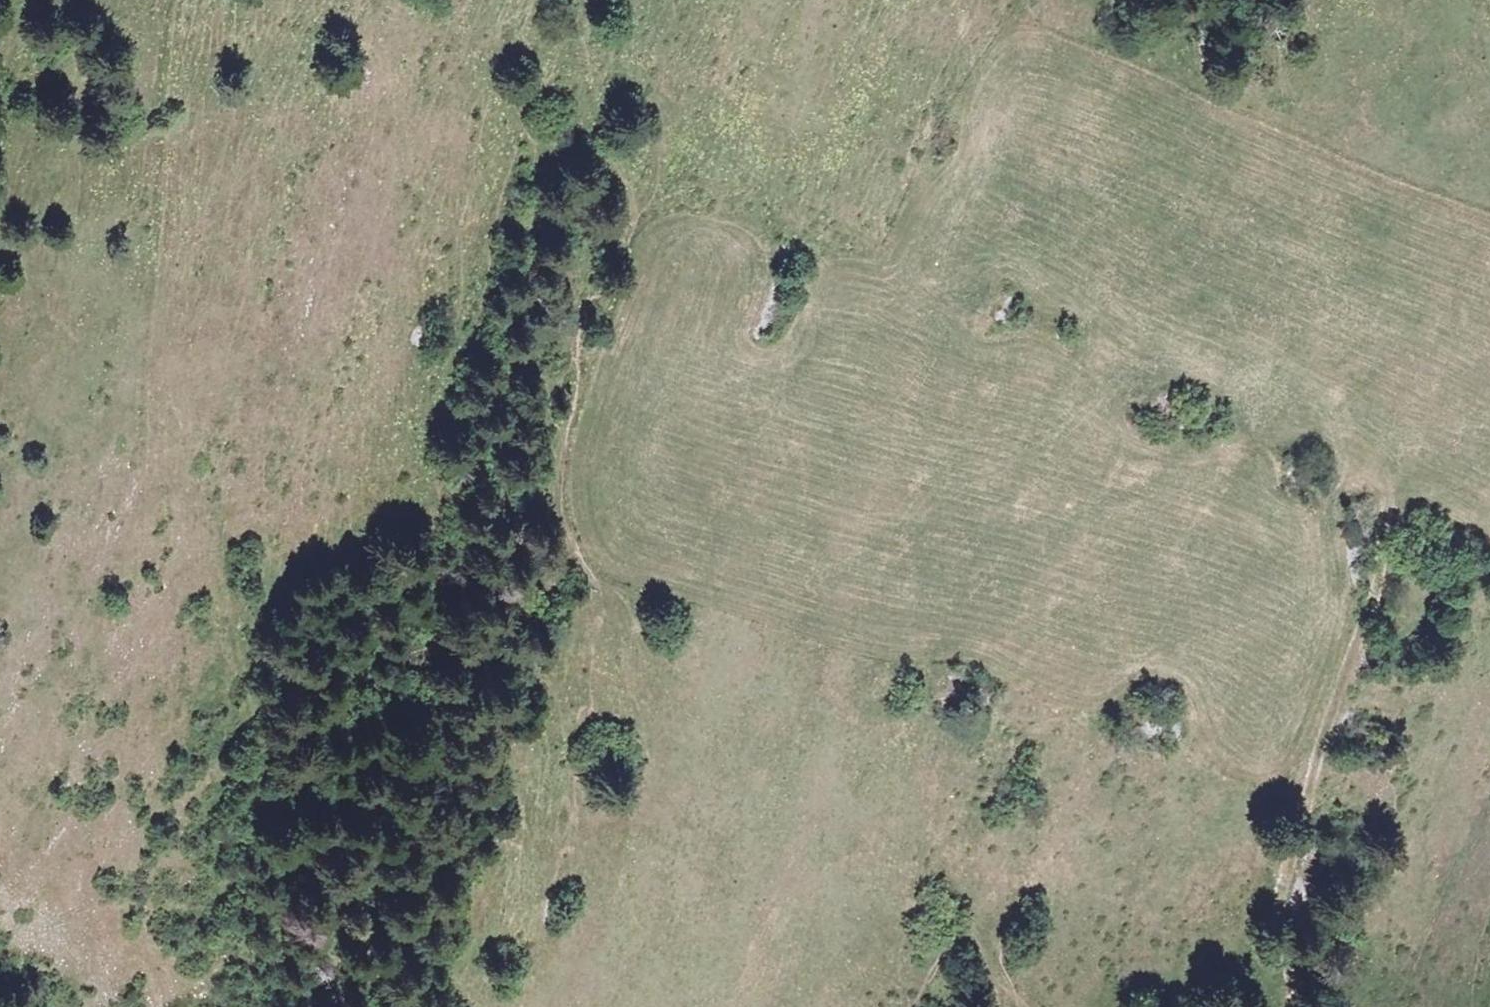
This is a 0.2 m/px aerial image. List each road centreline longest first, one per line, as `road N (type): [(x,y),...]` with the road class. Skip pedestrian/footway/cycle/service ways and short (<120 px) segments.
road 1 (track): [(1283,1006),(1279,904),(1316,757),(1369,615),(1386,482)]

